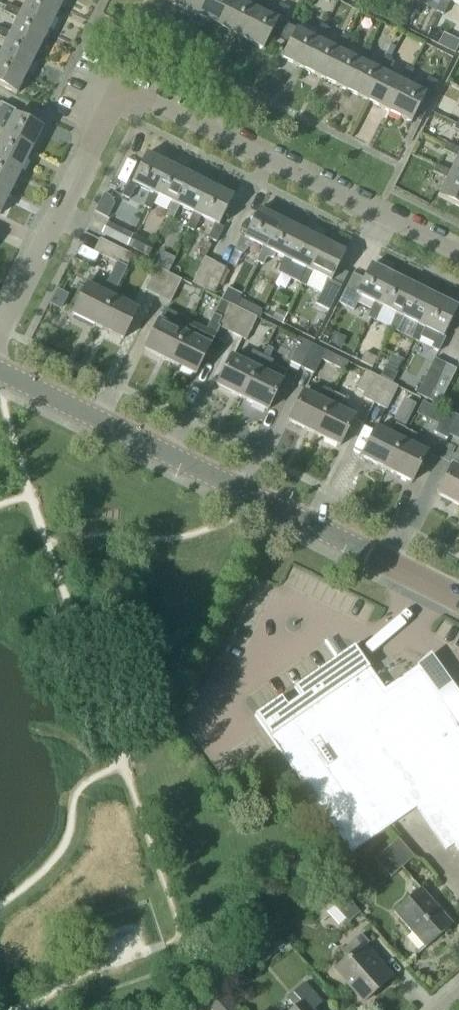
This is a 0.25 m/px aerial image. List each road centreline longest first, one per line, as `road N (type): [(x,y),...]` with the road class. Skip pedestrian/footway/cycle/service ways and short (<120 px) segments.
road 1 (residential): [(0,331),(123,83),(458,251)]
road 2 (tertiary): [(458,598),(0,370)]

